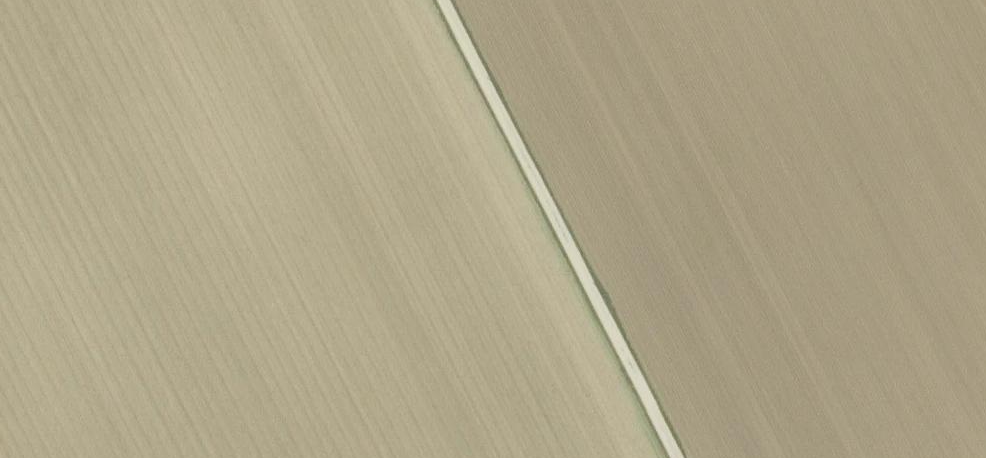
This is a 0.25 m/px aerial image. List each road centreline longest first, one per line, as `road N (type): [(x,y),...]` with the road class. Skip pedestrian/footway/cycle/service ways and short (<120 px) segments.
road 1 (track): [(457,0),(690,457)]

